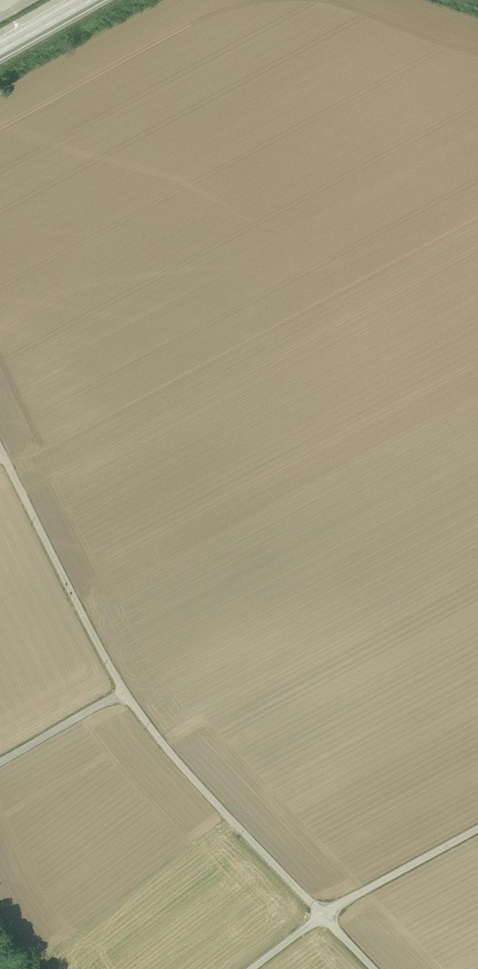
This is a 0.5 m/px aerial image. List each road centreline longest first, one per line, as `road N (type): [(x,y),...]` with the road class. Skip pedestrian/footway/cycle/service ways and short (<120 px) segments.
road 1 (unclassified): [(0,446),(92,634),(153,735),(321,913)]
road 2 (unclassified): [(321,913),(477,828)]

